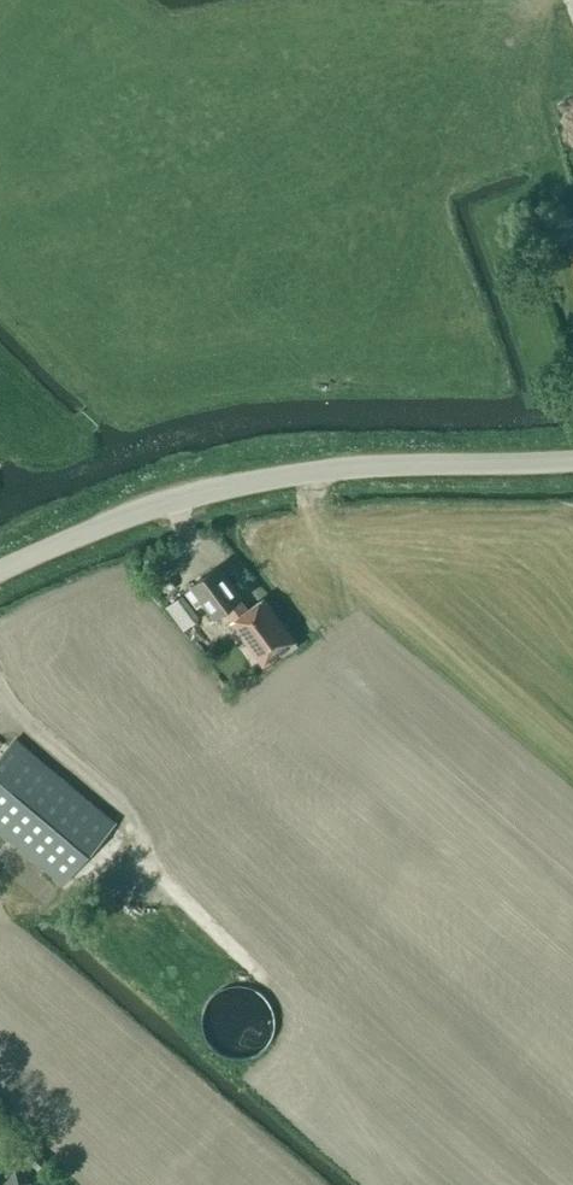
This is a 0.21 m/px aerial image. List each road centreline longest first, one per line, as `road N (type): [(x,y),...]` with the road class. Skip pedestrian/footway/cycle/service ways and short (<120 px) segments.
road 1 (tertiary): [(0,571),(213,489),(413,463),(572,460)]

